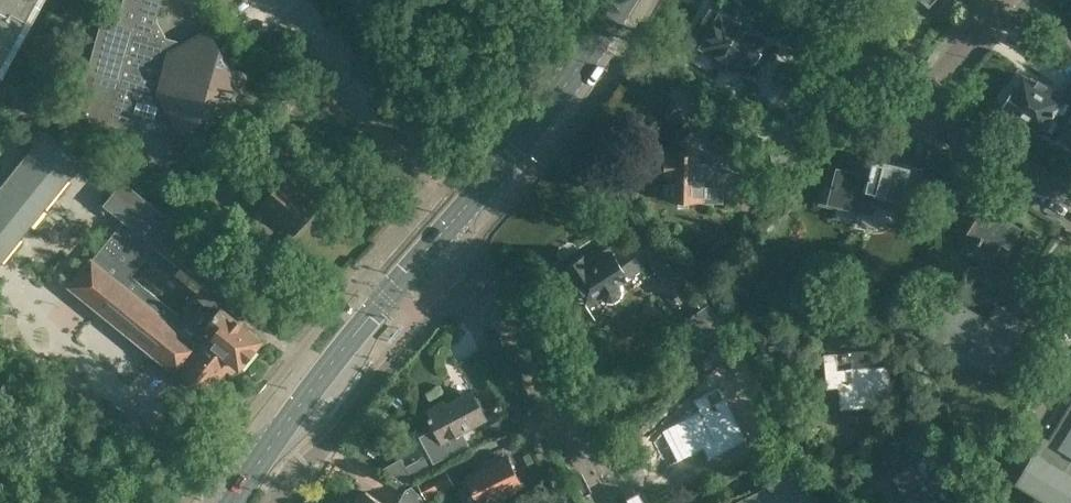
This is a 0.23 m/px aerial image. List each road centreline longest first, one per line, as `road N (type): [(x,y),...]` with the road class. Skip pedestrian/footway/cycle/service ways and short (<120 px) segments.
road 1 (primary): [(235,502),(451,220)]
road 2 (residential): [(275,502),(420,317),(479,279)]
road 3 (primary): [(451,220),(625,0)]
road 4 (residential): [(598,502),(479,279)]
road 5 (residential): [(919,108),(1070,206)]
road 6 (residential): [(984,502),(1070,366)]
road 7 (residential): [(802,0),(919,108)]
road 8 (residential): [(359,109),(262,0)]
road 9 (residential): [(1003,0),(919,108)]

